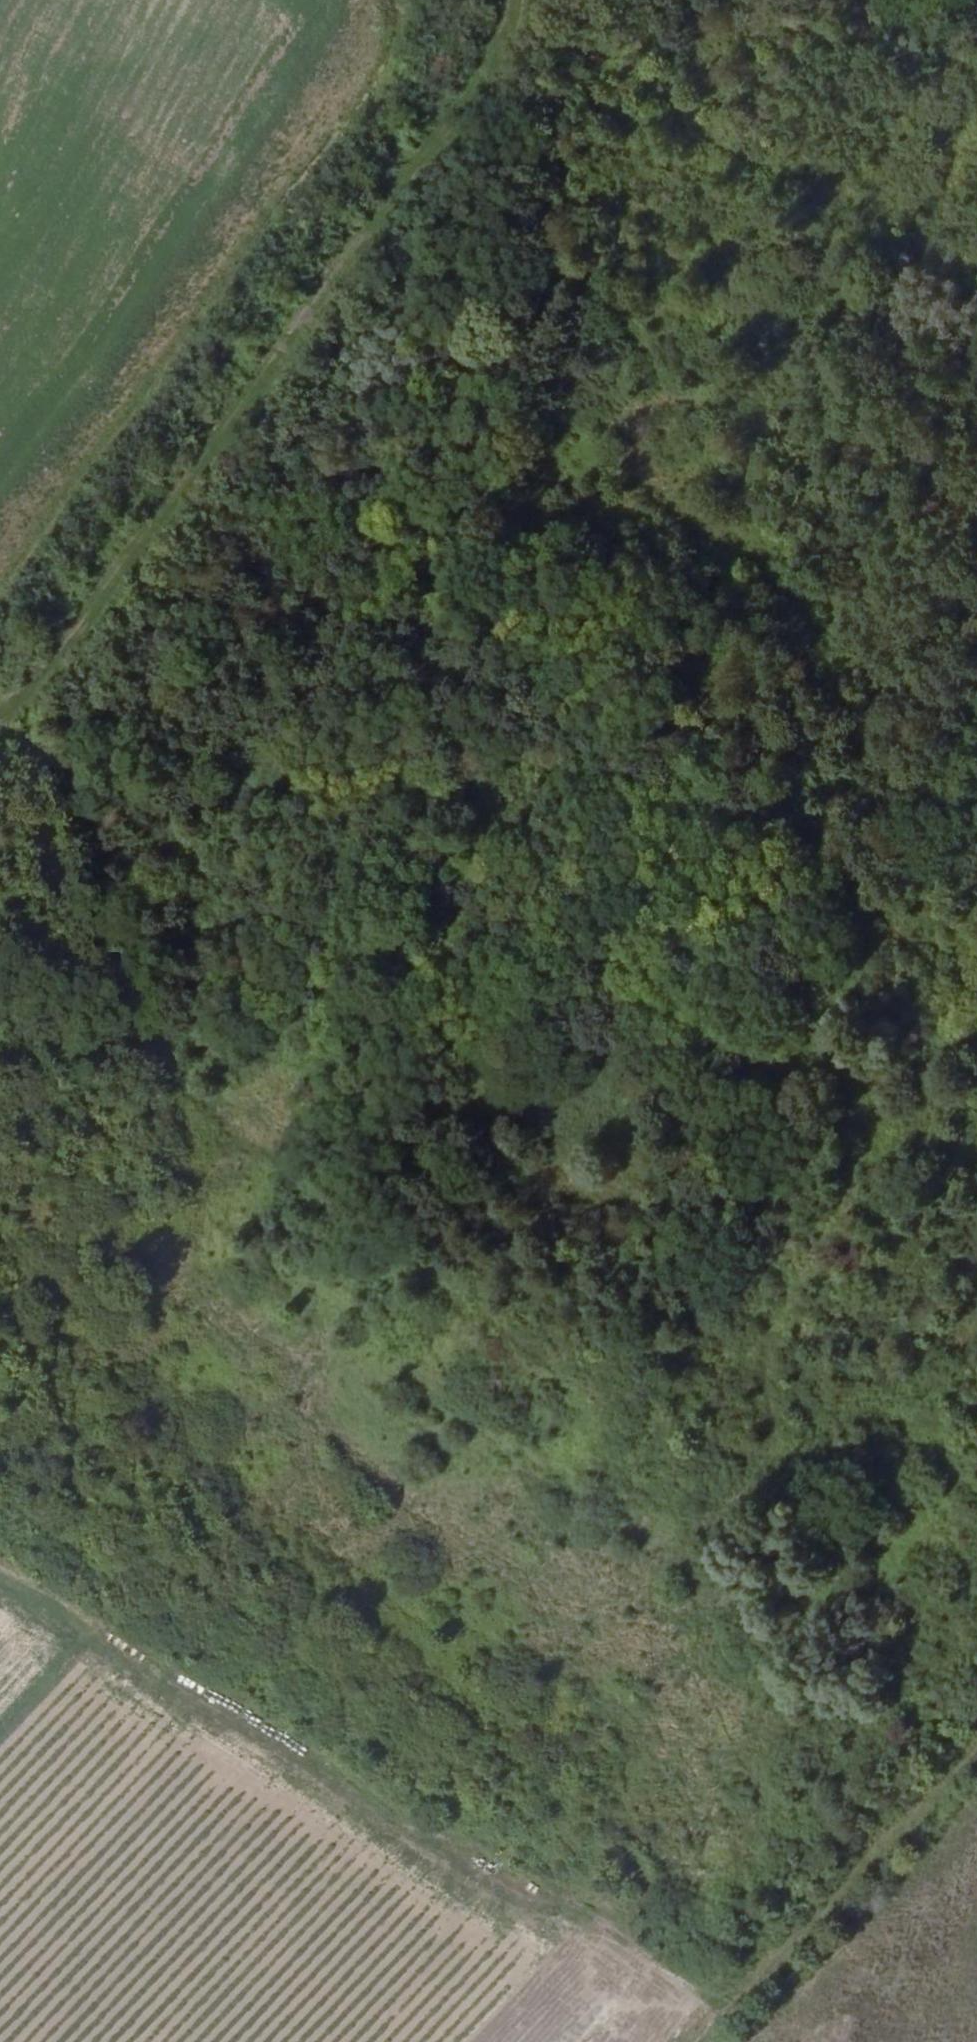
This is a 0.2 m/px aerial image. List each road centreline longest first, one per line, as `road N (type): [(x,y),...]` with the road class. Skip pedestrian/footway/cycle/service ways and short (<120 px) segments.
road 1 (track): [(0,709),(69,641),(201,463),(502,29),(512,0)]
road 2 (track): [(694,2041),(976,1738)]

